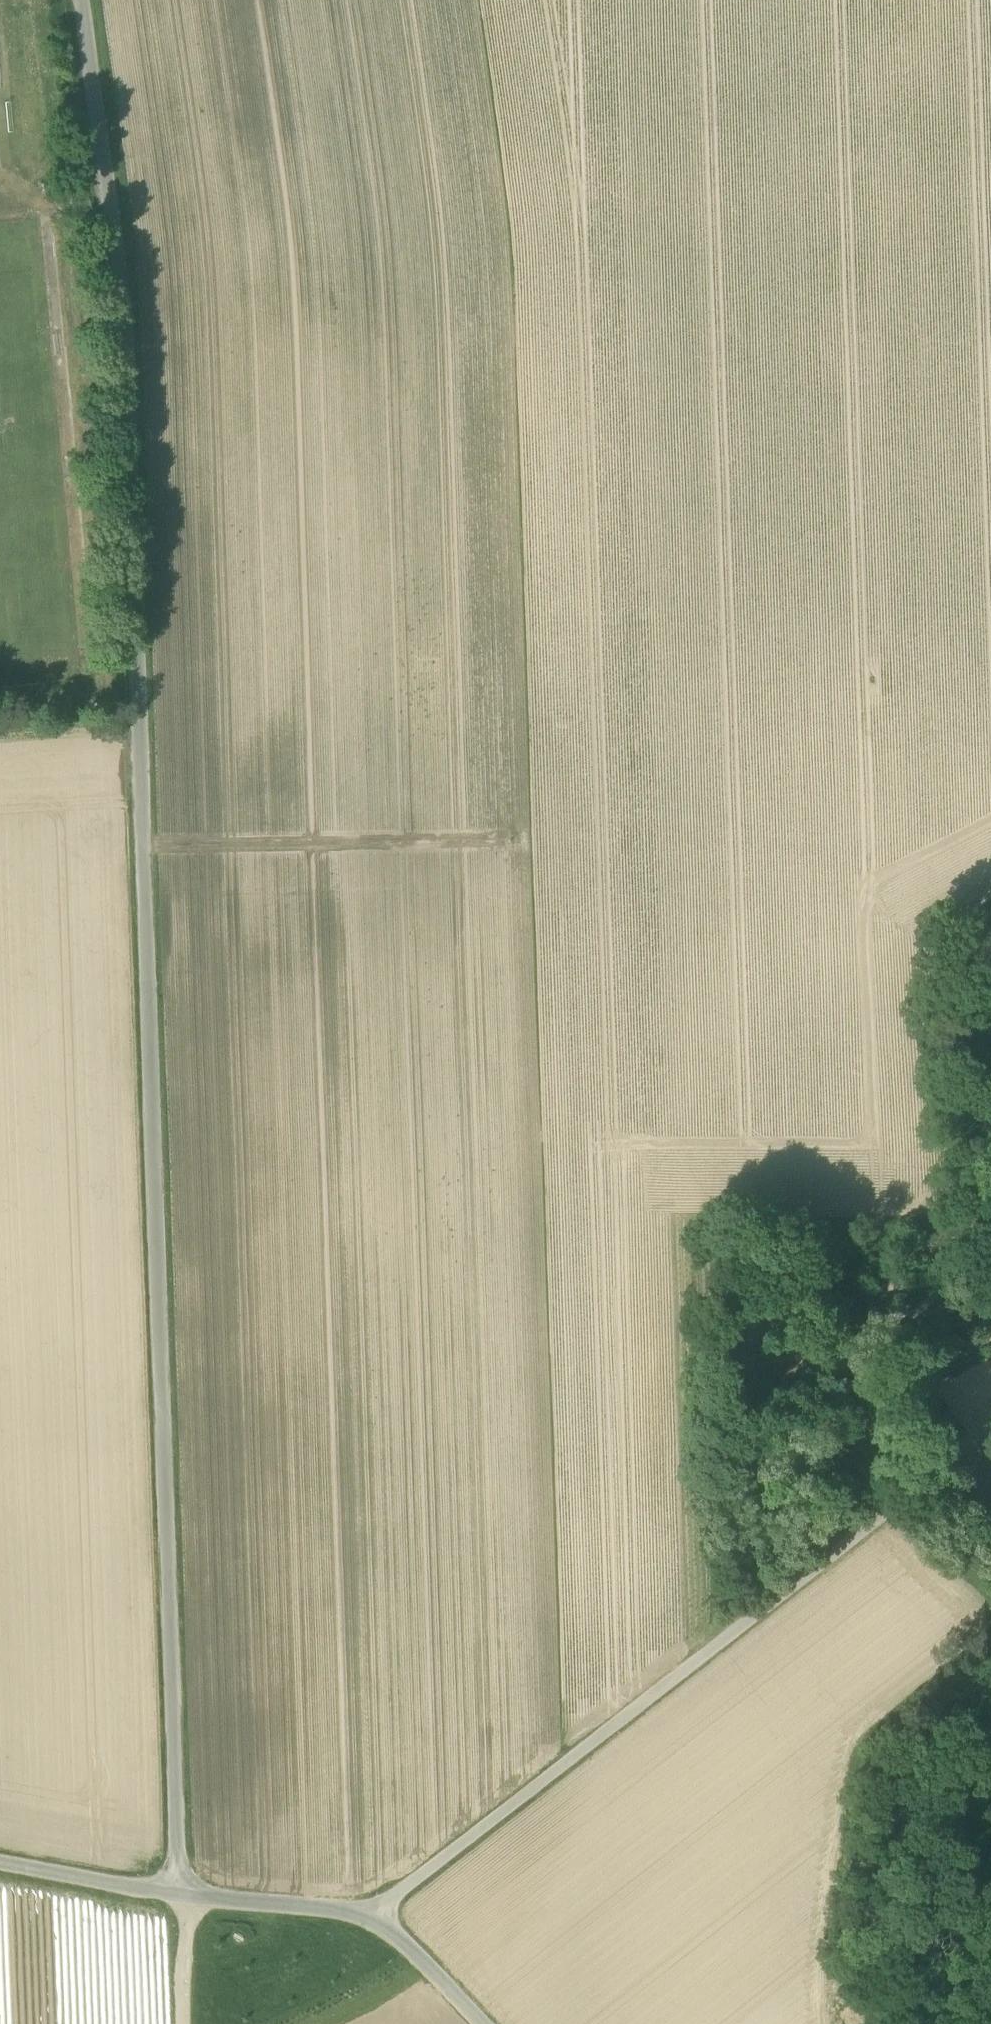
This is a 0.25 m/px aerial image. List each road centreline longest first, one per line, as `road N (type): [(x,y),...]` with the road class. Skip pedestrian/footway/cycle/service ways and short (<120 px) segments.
road 1 (unclassified): [(178,1891),(125,306),(84,0)]
road 2 (track): [(376,1910),(990,1420)]
road 3 (unclassified): [(178,1891),(376,1910),(484,2023)]
road 4 (unclassified): [(0,1862),(178,1891)]
road 5 (track): [(183,2023),(178,1891)]

